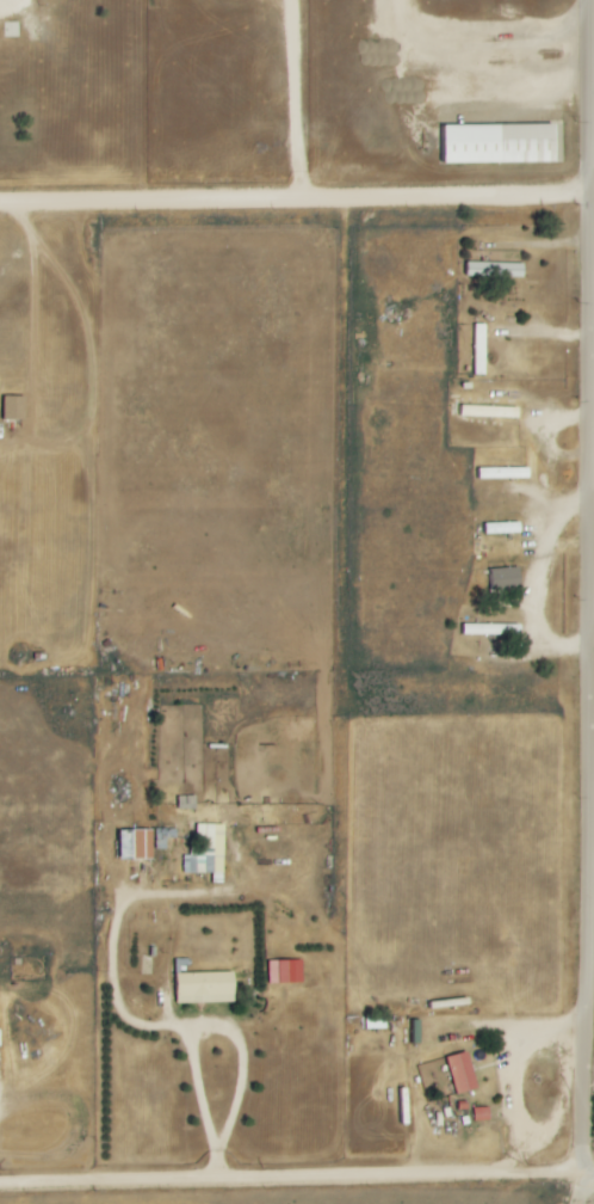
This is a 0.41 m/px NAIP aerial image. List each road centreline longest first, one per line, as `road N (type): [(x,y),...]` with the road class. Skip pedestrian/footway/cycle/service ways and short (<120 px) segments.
road 1 (residential): [(589,1203),(582,1030),(588,190)]
road 2 (residential): [(0,1189),(230,1174),(583,1168)]
road 3 (residential): [(37,204),(588,190)]
road 4 (residential): [(588,190),(589,0)]

